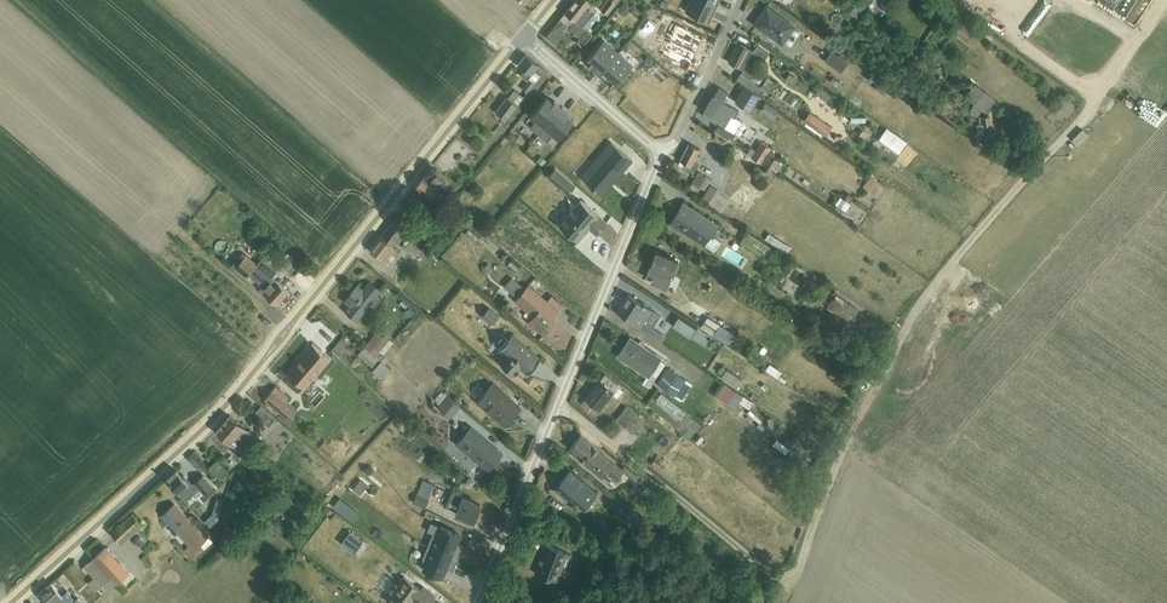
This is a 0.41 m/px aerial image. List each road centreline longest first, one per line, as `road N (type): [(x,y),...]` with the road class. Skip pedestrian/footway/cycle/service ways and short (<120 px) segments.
road 1 (residential): [(12,602),(202,431),(523,36)]
road 2 (residential): [(478,602),(658,155)]
road 3 (residential): [(658,155),(523,36)]
road 4 (residential): [(658,155),(677,137),(742,0)]

